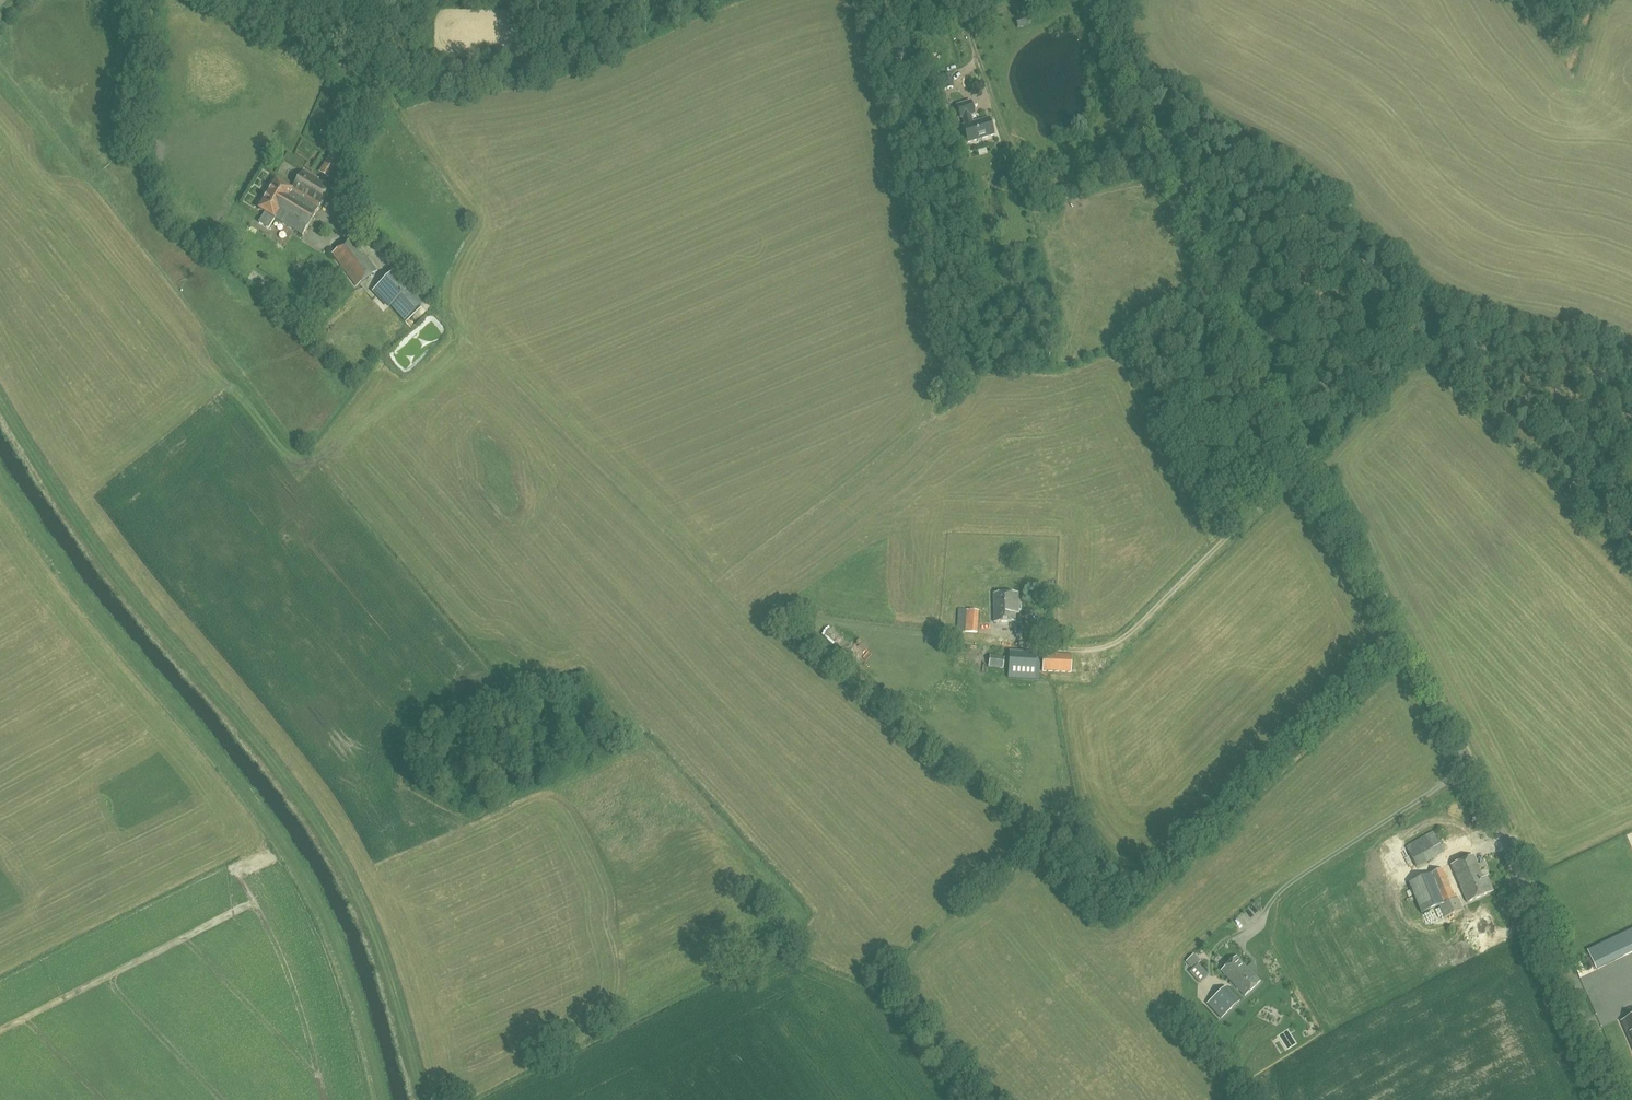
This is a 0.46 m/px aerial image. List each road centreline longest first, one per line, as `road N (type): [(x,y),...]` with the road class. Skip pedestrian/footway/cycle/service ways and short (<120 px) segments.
road 1 (unclassified): [(1618,1099),(1470,768),(1219,290),(1112,0)]
road 2 (track): [(0,403),(92,546),(358,874),(397,971),(432,1099)]
road 3 (track): [(693,0),(522,68),(459,84),(392,86),(217,0)]

